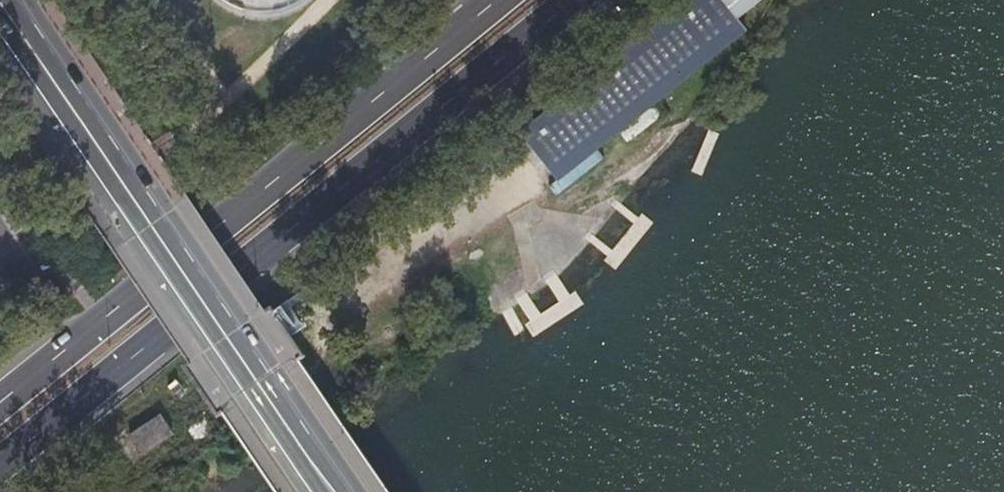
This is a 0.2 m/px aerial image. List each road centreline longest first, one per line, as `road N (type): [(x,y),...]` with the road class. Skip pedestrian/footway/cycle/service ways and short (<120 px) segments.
road 1 (primary): [(0,467),(575,0)]
road 2 (primary): [(501,0),(0,405)]
road 3 (secondary): [(354,491),(22,0)]
road 4 (secondary): [(0,32),(317,491)]

